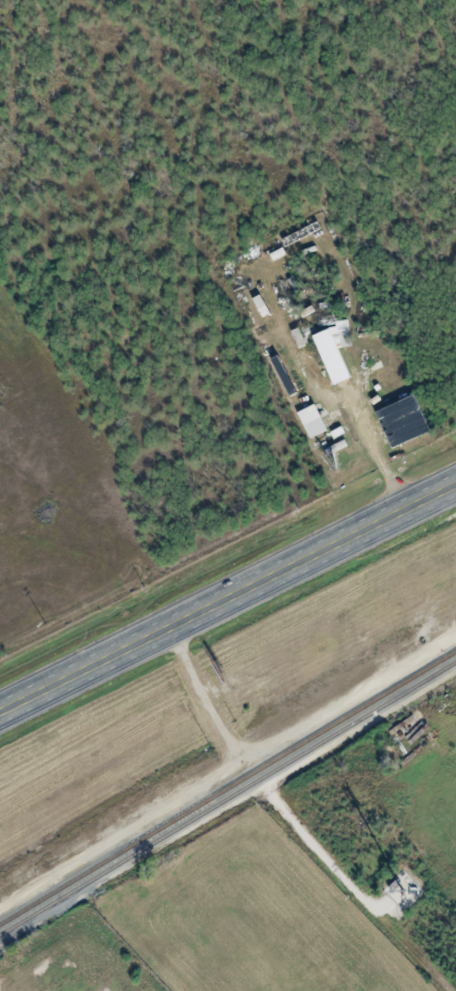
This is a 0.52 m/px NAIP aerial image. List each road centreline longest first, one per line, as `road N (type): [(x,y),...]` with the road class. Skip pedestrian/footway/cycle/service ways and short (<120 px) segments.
road 1 (trunk): [(0,710),(455,484)]
road 2 (track): [(372,905),(257,778)]

